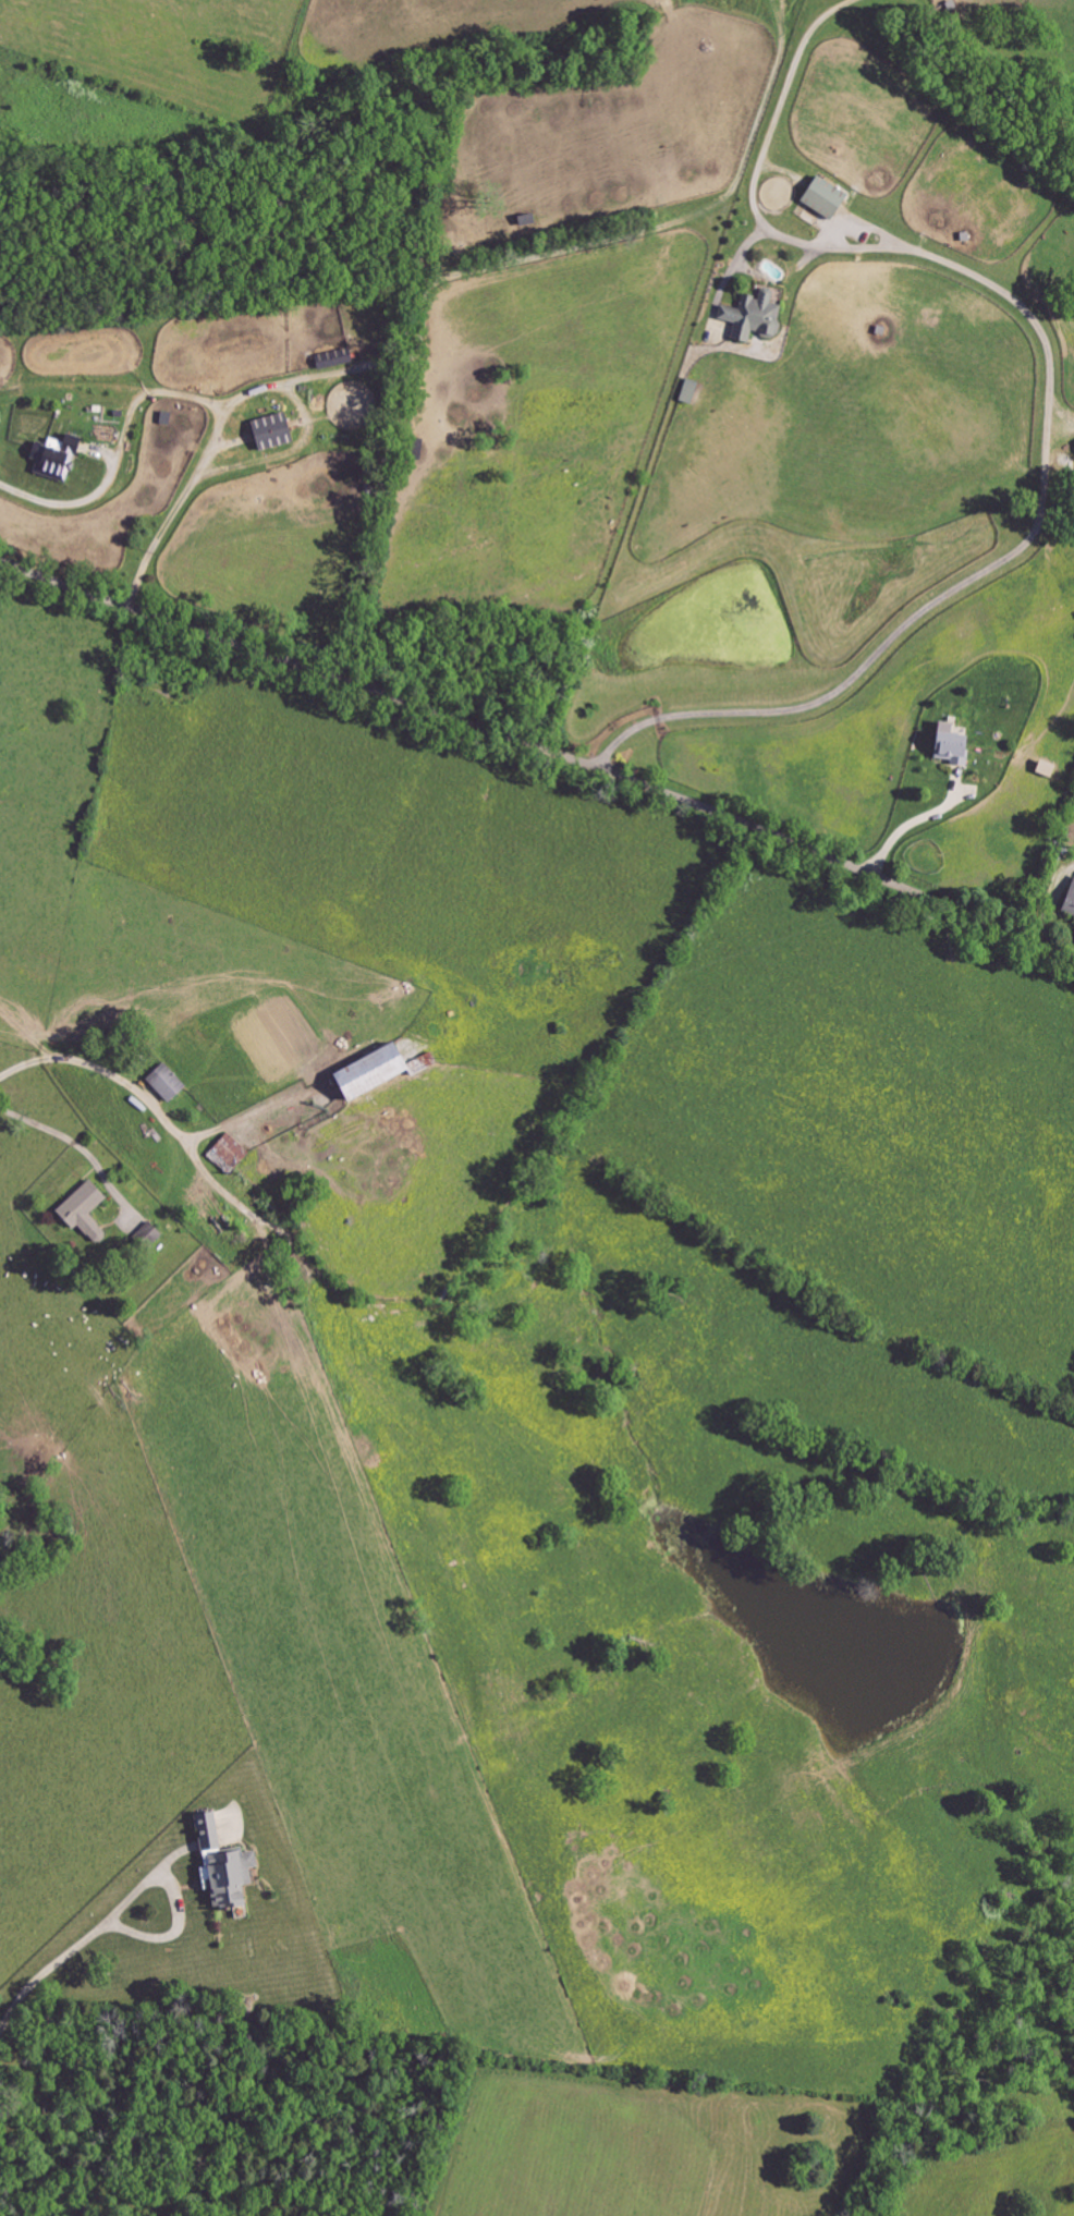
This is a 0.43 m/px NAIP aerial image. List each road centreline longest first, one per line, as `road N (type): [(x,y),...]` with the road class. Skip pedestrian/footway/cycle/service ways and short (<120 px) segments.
road 1 (residential): [(0,562),(692,800),(1073,952)]

